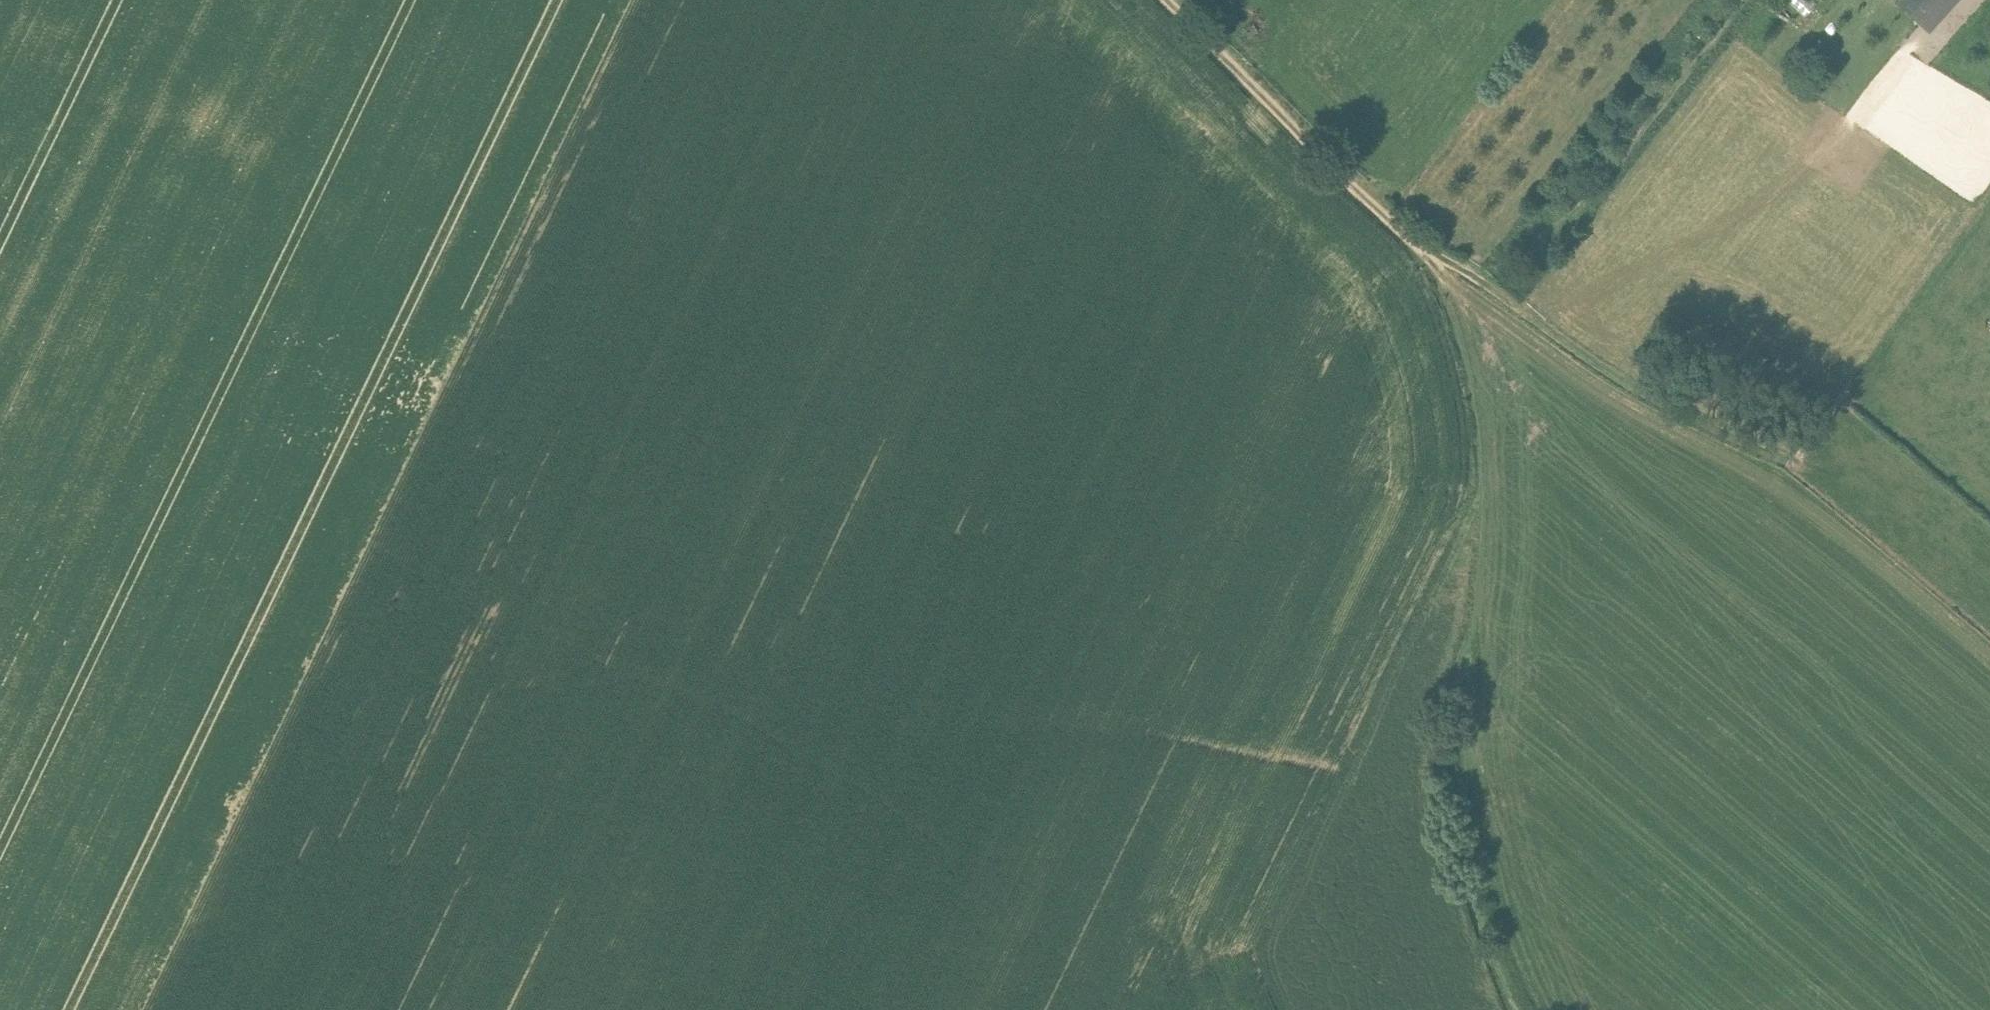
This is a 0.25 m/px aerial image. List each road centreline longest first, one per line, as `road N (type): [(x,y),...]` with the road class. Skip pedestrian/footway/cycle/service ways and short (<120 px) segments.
road 1 (track): [(1427,253),(1634,390),(1820,471)]
road 2 (track): [(1427,253),(1464,354),(1478,434),(1469,636)]
road 3 (track): [(1166,0),(1427,253)]

